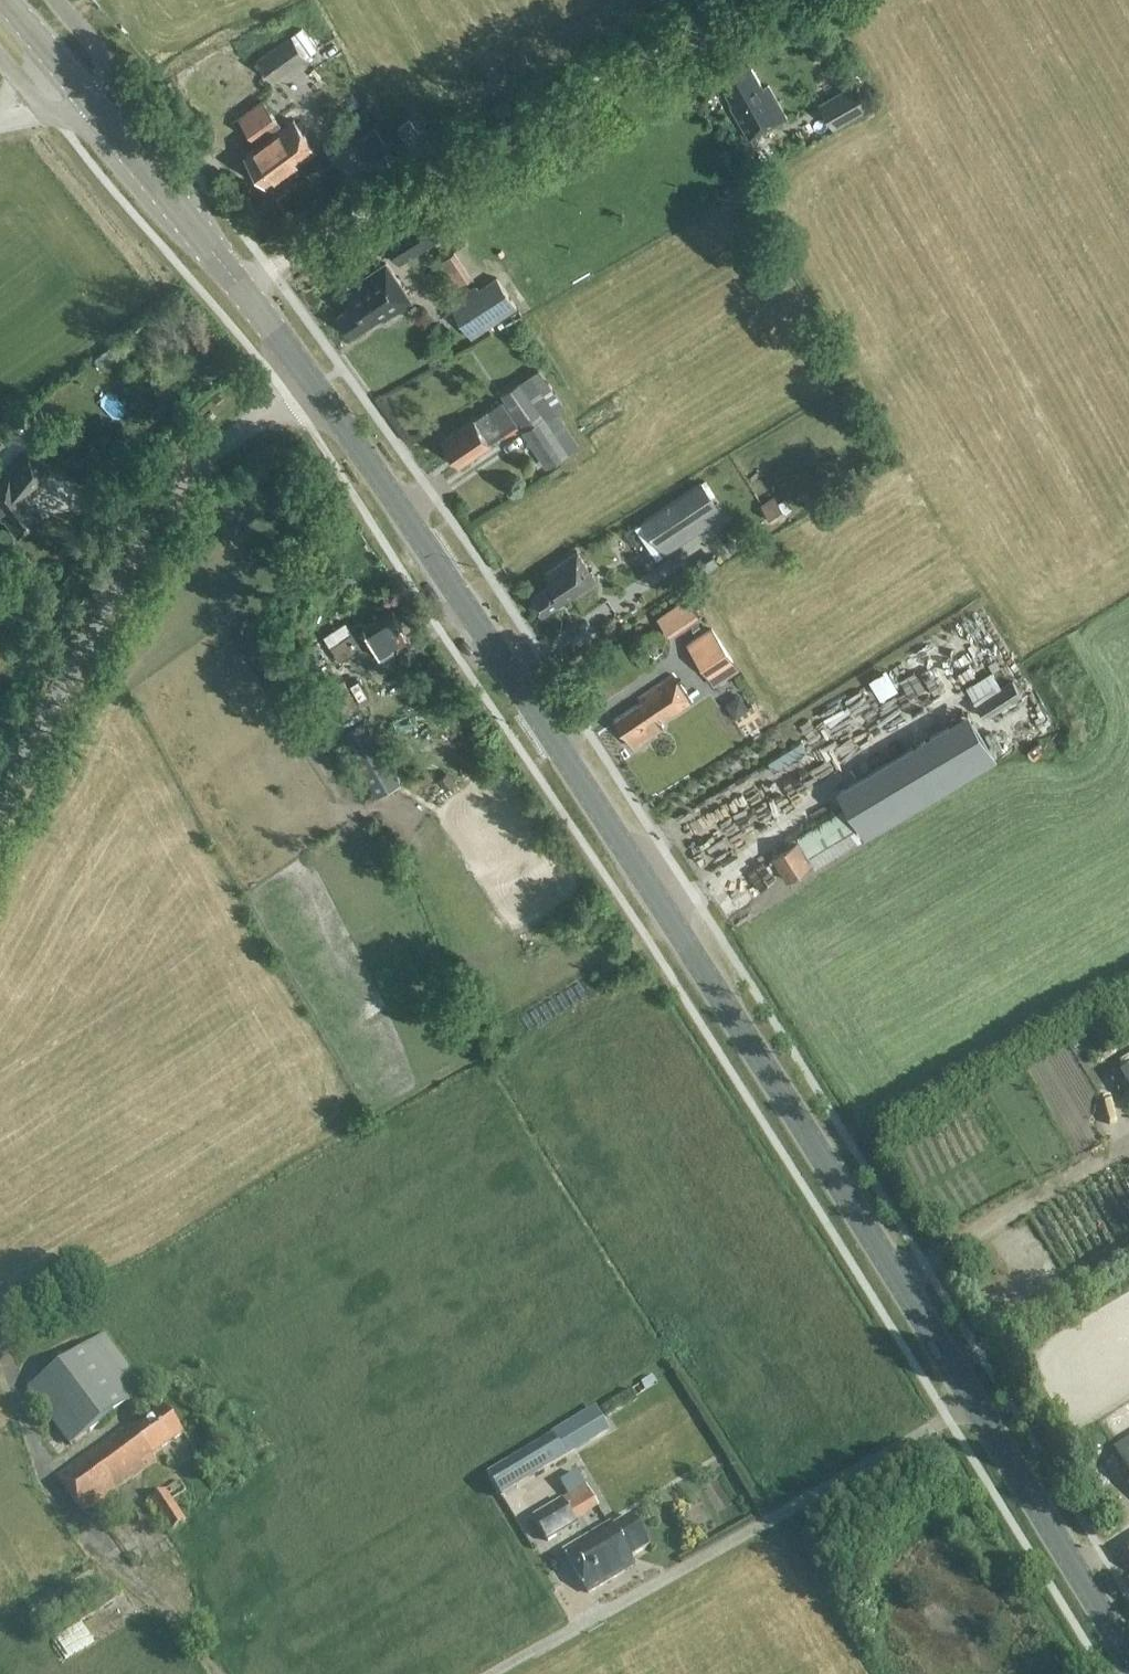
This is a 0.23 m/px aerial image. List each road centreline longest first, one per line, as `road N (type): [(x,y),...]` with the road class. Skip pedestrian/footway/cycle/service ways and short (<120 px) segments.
road 1 (secondary): [(1128,1658),(707,976),(311,383)]
road 2 (unclassified): [(242,291),(743,0)]
road 3 (unclassified): [(0,799),(168,500),(215,450),(311,383)]
road 4 (secondary): [(242,291),(89,102)]
road 5 (unclassified): [(97,1549),(47,1484),(0,1351)]
road 6 (track): [(214,1673),(170,1610),(97,1549)]
road 7 (secondary): [(89,102),(5,0)]
road 8 (unclassified): [(89,102),(107,72),(56,0)]

